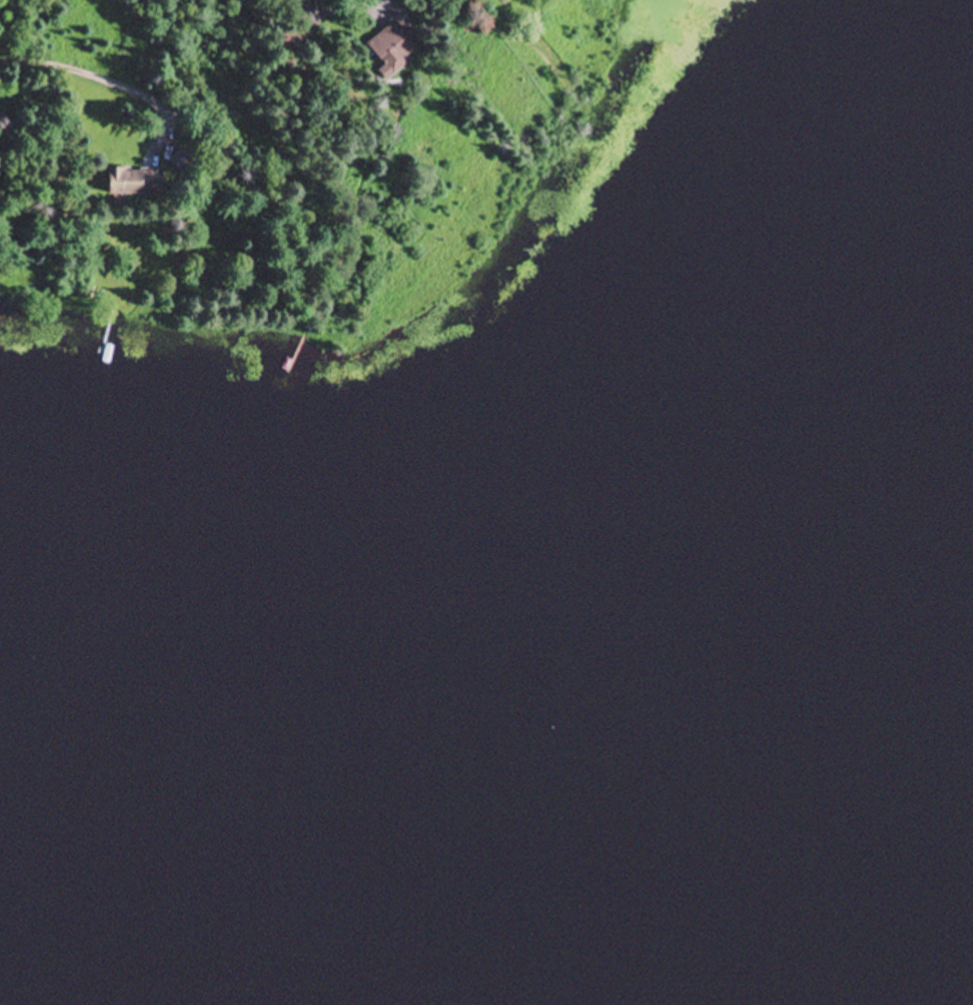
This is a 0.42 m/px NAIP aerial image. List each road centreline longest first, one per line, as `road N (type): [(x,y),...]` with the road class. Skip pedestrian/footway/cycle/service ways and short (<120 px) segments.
road 1 (residential): [(0,54),(57,70),(78,86),(113,142)]

